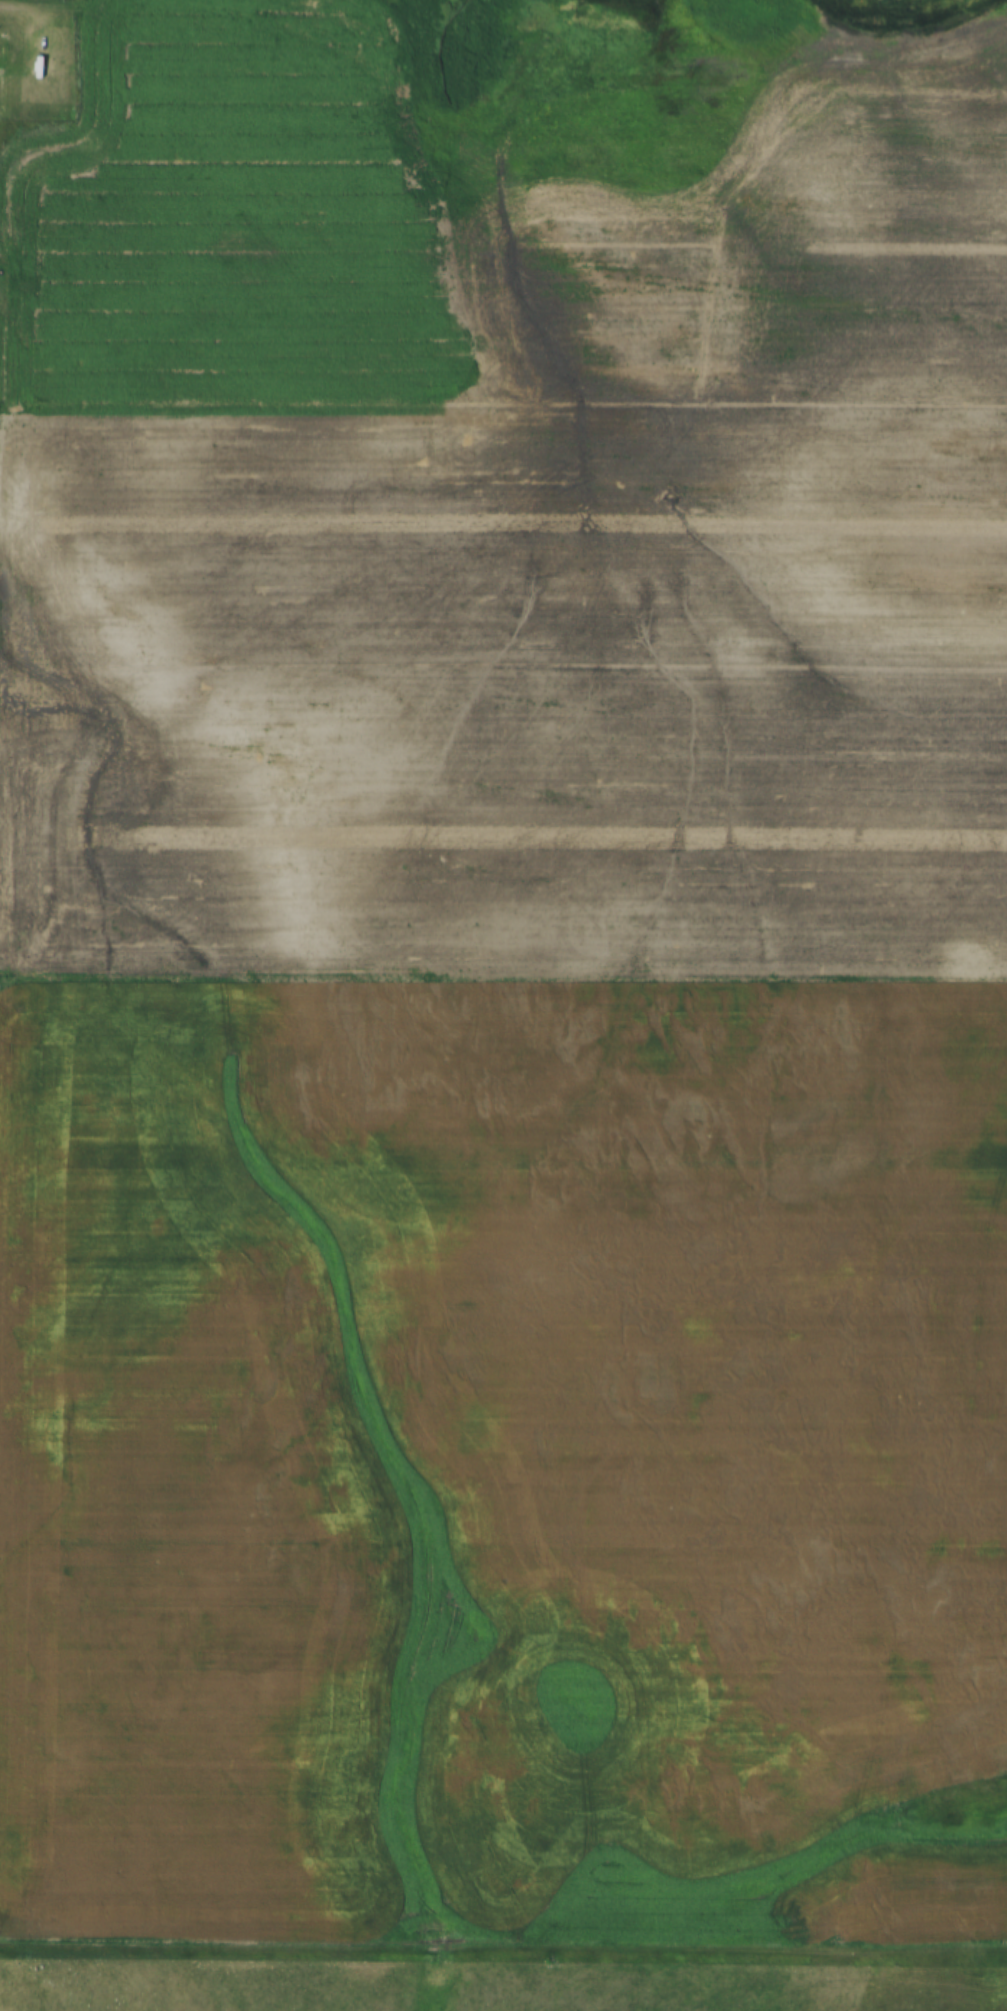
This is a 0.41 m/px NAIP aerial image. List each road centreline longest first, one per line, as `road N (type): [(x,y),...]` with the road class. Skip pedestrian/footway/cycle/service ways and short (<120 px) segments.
road 1 (track): [(1006,1954),(0,1943)]

